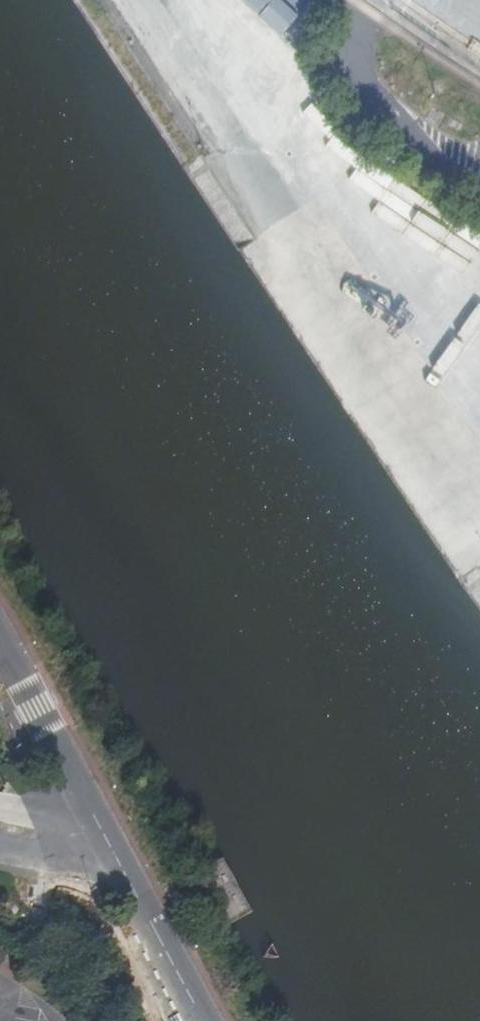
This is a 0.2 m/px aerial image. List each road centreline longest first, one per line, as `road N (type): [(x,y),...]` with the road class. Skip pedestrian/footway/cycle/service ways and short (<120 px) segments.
road 1 (unclassified): [(0,647),(200,1020)]
road 2 (unclassified): [(381,0),(362,27),(357,81),(375,109),(420,150)]

